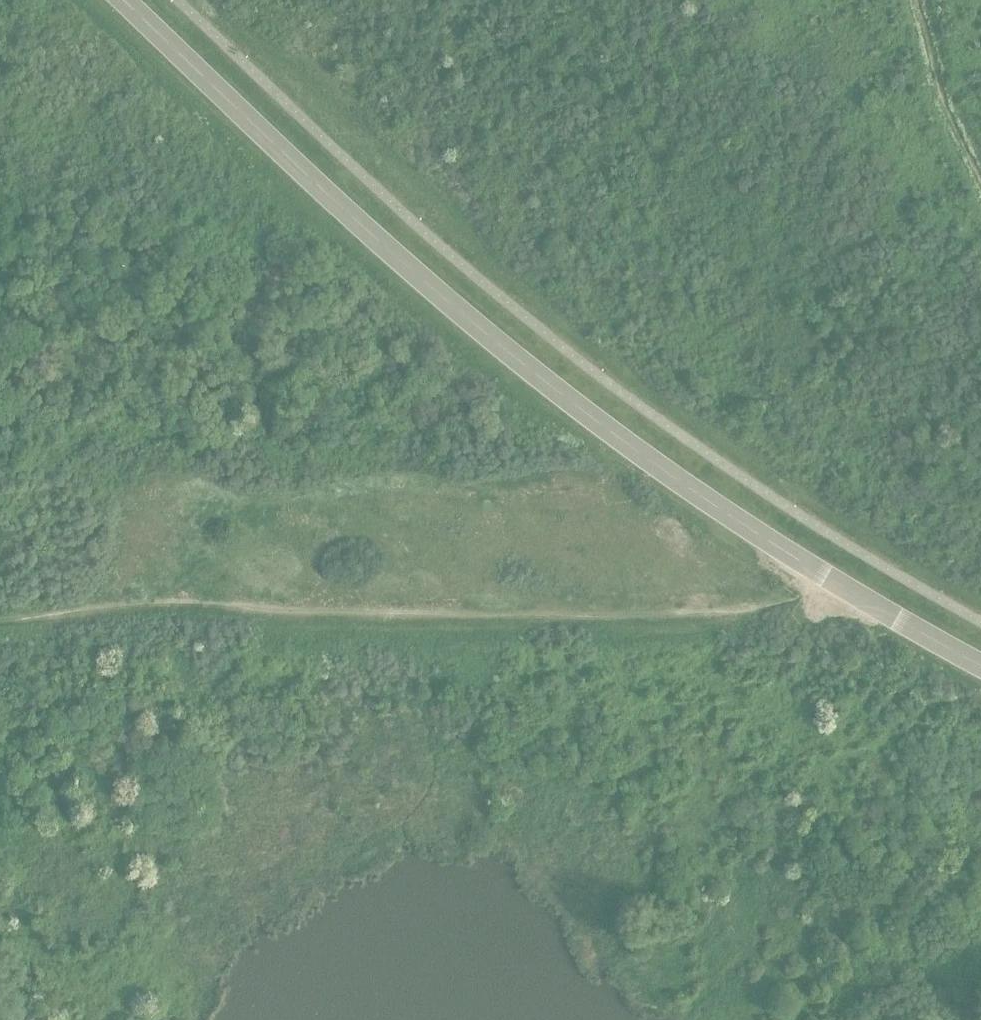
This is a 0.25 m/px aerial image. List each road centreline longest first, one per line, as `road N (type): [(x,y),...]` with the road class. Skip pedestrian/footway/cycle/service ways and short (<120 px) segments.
road 1 (tertiary): [(980,665),(758,533),(562,394),(388,249),(124,0)]

